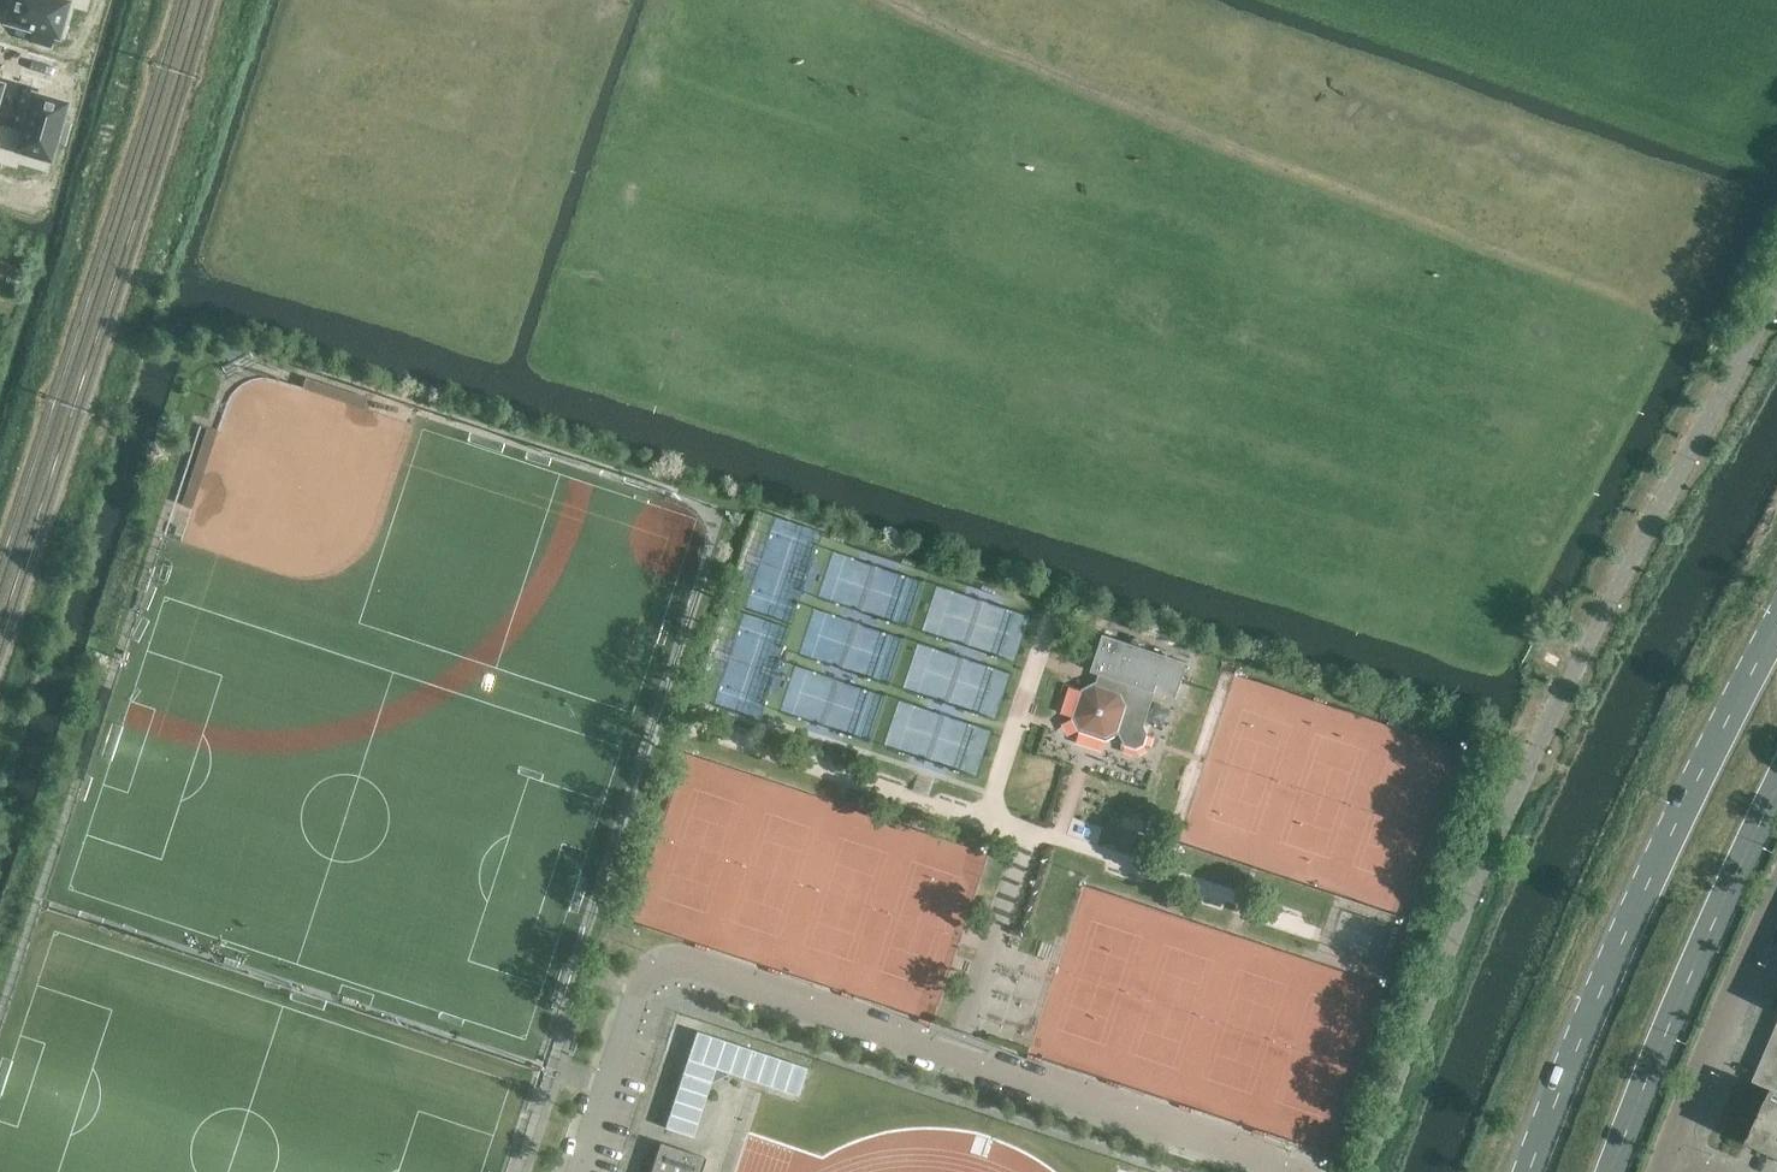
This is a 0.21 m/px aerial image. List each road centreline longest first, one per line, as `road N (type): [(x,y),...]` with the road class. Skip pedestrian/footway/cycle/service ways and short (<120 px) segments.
road 1 (unclassified): [(577,1171),(637,991),(651,969),(671,965),(1286,1171)]
road 2 (primary): [(1776,632),(1659,857),(1522,1171)]
road 3 (primary): [(1608,1171),(1729,884),(1776,793)]
road 4 (residential): [(1674,1150),(1776,925)]

